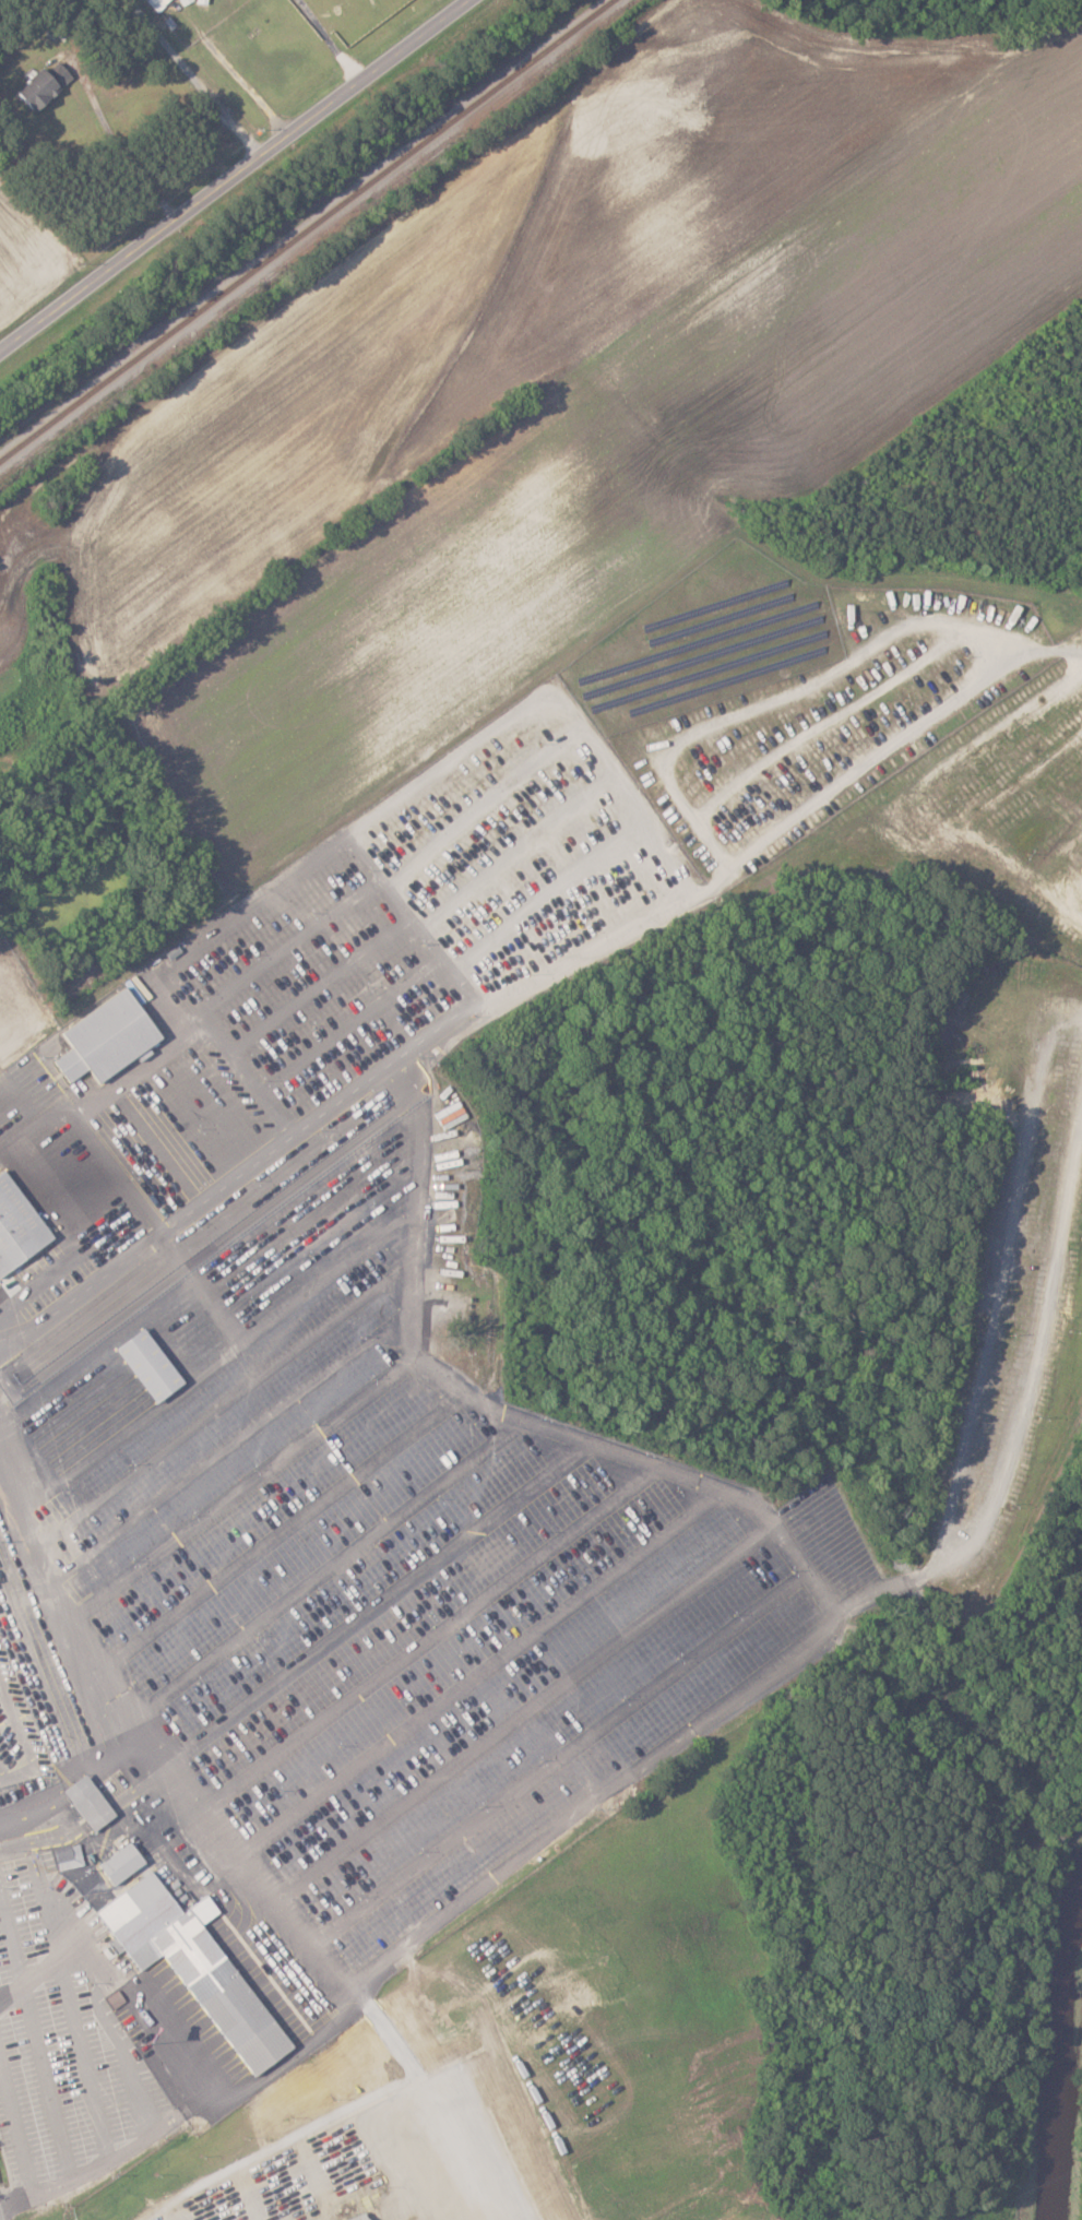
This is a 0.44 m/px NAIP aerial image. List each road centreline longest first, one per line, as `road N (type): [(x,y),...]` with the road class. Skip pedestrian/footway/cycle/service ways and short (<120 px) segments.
road 1 (primary): [(0,346),(462,0)]

